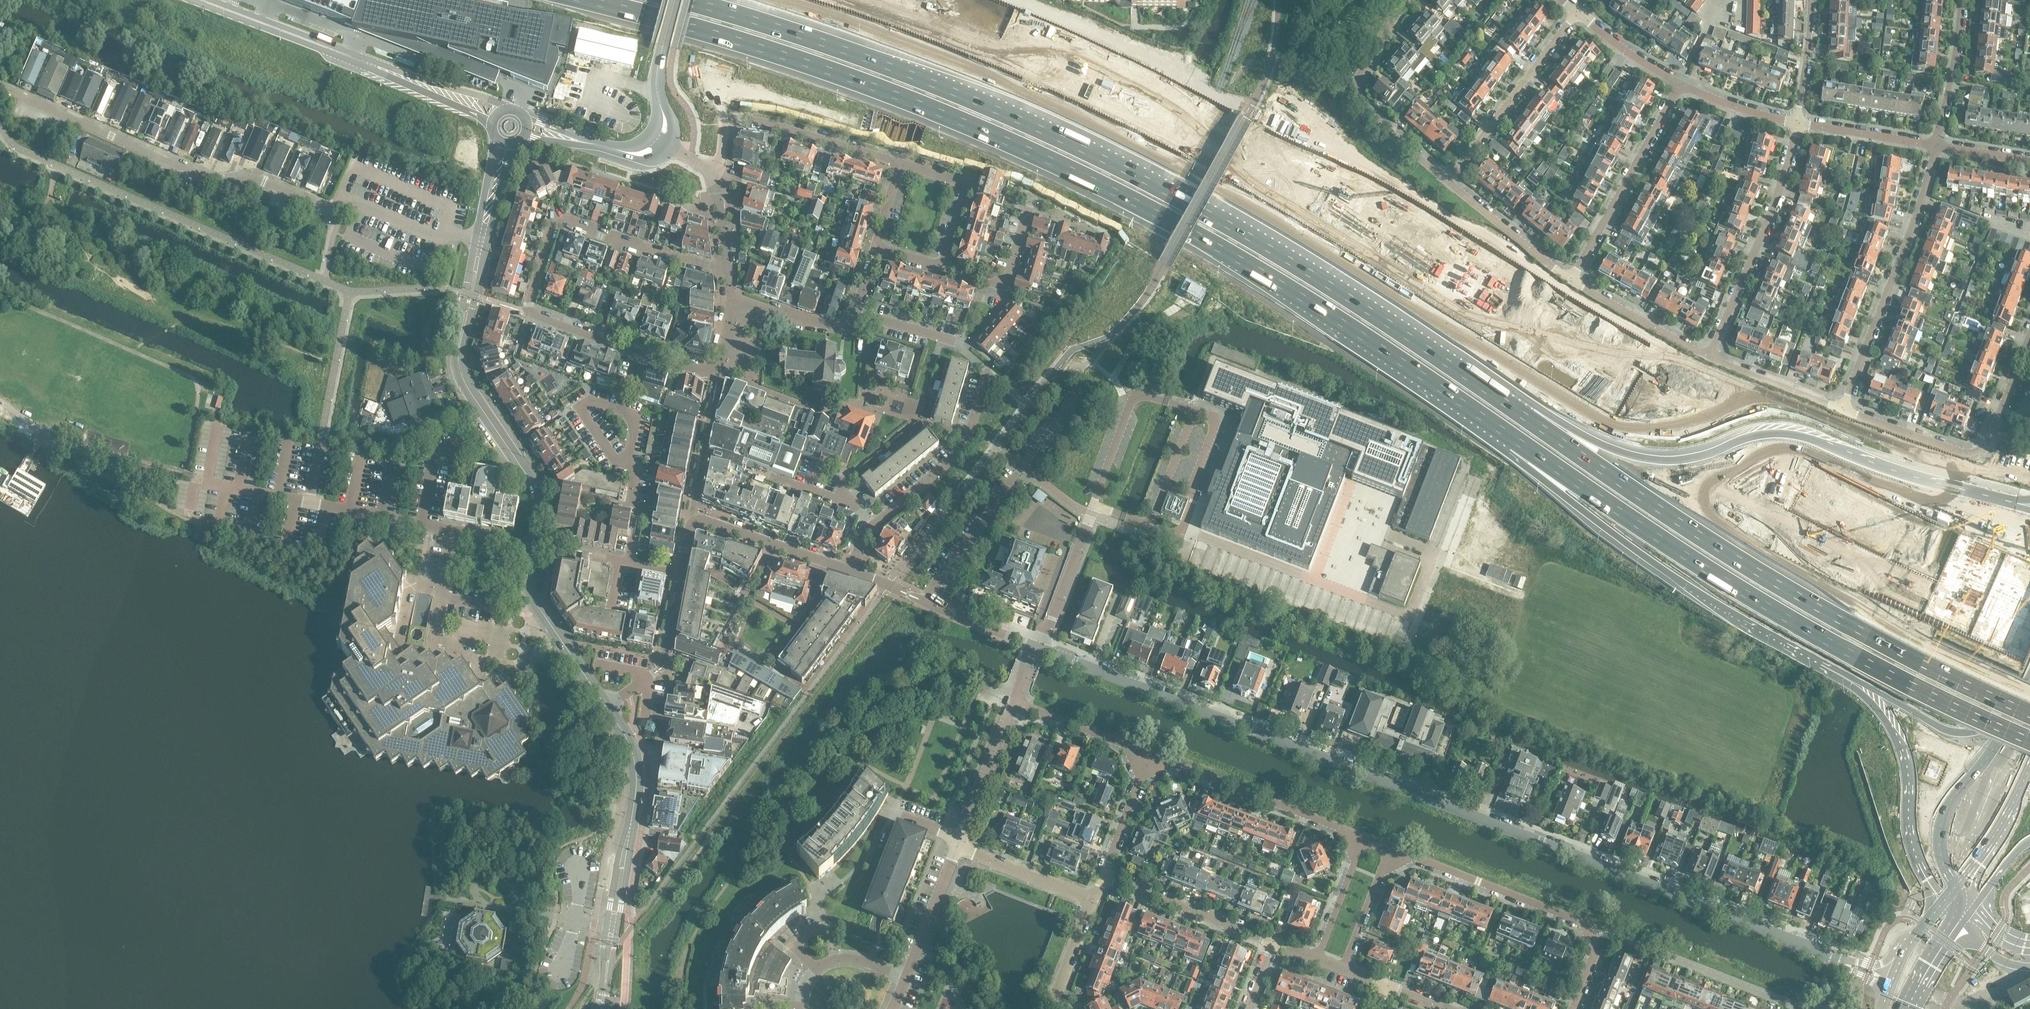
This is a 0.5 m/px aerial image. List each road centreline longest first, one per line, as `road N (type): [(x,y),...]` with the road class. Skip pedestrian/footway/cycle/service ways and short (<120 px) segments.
road 1 (motorway): [(594,0),(878,87),(1075,172),(1214,243),(1518,444)]
road 2 (residential): [(1833,959),(1035,647)]
road 3 (motorway): [(1343,289),(1208,208),(992,103),(691,0)]
road 4 (motorway): [(1892,476),(1695,387),(1366,193),(1312,183)]
road 5 (motorway): [(1845,509),(1593,376),(1312,183)]
road 6 (motorway): [(757,0),(1035,103),(1144,154),(1298,244)]
road 7 (motorway): [(1518,444),(1841,654),(2029,742)]
road 8 (motorway): [(1298,244),(1775,529)]
road 9 (unclassified): [(483,241),(443,228),(434,237),(345,201),(328,208),(256,178),(216,182),(7,91)]
road 10 (motorway): [(2029,716),(1761,580),(1586,458)]
road 11 (motorway): [(1312,183),(1137,93),(919,0)]
road 12 (motorway): [(1518,444),(1560,492),(1647,560),(1835,675)]
road 13 (secondary): [(532,548),(538,492),(469,389),(459,359),(483,241)]
road 14 (residential): [(1577,1008),(1609,930),(1392,846)]
road 15 (secondary): [(600,1008),(637,782),(627,740),(608,709)]
road 16 (motorway): [(1586,458),(1343,289)]
road 17 (motorway): [(1775,529),(1925,606),(2029,647)]
road 18 (residential): [(526,312),(557,217),(728,269)]
road 19 (unclassified): [(1847,405),(1937,146)]
road 20 (residential): [(2029,327),(1978,451),(1847,405)]
road 21 (unclassified): [(1711,354),(1774,206),(1798,124)]
road 22 (tertiary): [(431,89),(202,0)]
road 23 (motorway): [(1835,675),(1878,708),(1905,758),(1909,835),(1929,882)]
road 24 (motorway): [(1518,444),(1343,289)]
road 25 (residential): [(1448,179),(1360,103),(1358,78),(1404,0)]
road 26 (residential): [(1362,834),(1149,750)]
road 27 (unclassified): [(1574,278),(1679,85)]
road 28 (unclassified): [(1448,179),(1578,10)]
road 29 (motorway): [(1775,529),(1703,513),(1621,465),(1586,458)]
road 30 (motorway): [(2029,590),(1845,509)]
road 31 (residential): [(874,526),(959,453),(989,373)]
road 32 (residential): [(902,164),(768,123),(720,118)]
road 33 (residential): [(1274,940),(1103,872)]
road 34 (secondary): [(1954,723),(1966,677),(2025,554)]
road 35 (secondary): [(608,709),(531,590),(532,548)]
road 36 (secondary): [(1957,888),(1954,723)]
road 37 (secondary): [(2029,587),(2003,662),(1993,747)]
road 38 (residential): [(608,709),(663,665),(679,573)]
road 39 (residential): [(958,849),(1017,698)]
road 40 (residential): [(1574,278),(1448,179)]
road 41 (residential): [(732,297),(715,373),(637,352)]
road 42 (unclassified): [(1035,647),(889,586)]
road 43 (unclassified): [(1093,505),(1134,400),(1179,406)]
road 44 (residential): [(1711,354),(1574,278)]
road 45 (residential): [(942,266),(1008,281),(1034,197)]
road 46 (unclassified): [(1035,647),(1093,505)]
road 47 (unclassified): [(1961,0),(1937,146)]
road 48 (residential): [(1847,405),(1711,354)]
road 49 (motorway): [(2023,533),(1892,476)]
road 50 (residential): [(1090,902),(958,849)]
road 51 (residential): [(1149,750),(1017,698)]
road 52 (residential): [(857,314),(852,329),(839,331),(732,297)]
road 53 (unclassified): [(1937,146),(1798,124)]
road 54 (residential): [(907,978),(958,849)]
road 55 (residential): [(1346,968),(1392,846)]
road 56 (residential): [(1103,872),(1149,750)]
road 57 (residential): [(1315,955),(1362,834)]
road 58 (motorway): [(1835,675),(1925,719),(1954,723)]
road 59 (unclassified): [(1679,85),(1578,10)]
road 60 (unclassified): [(1798,124),(1679,85)]
road 61 (unclassified): [(1798,124),(1810,0)]
road 62 (motorway): [(2011,492),(1923,470),(1892,476)]

